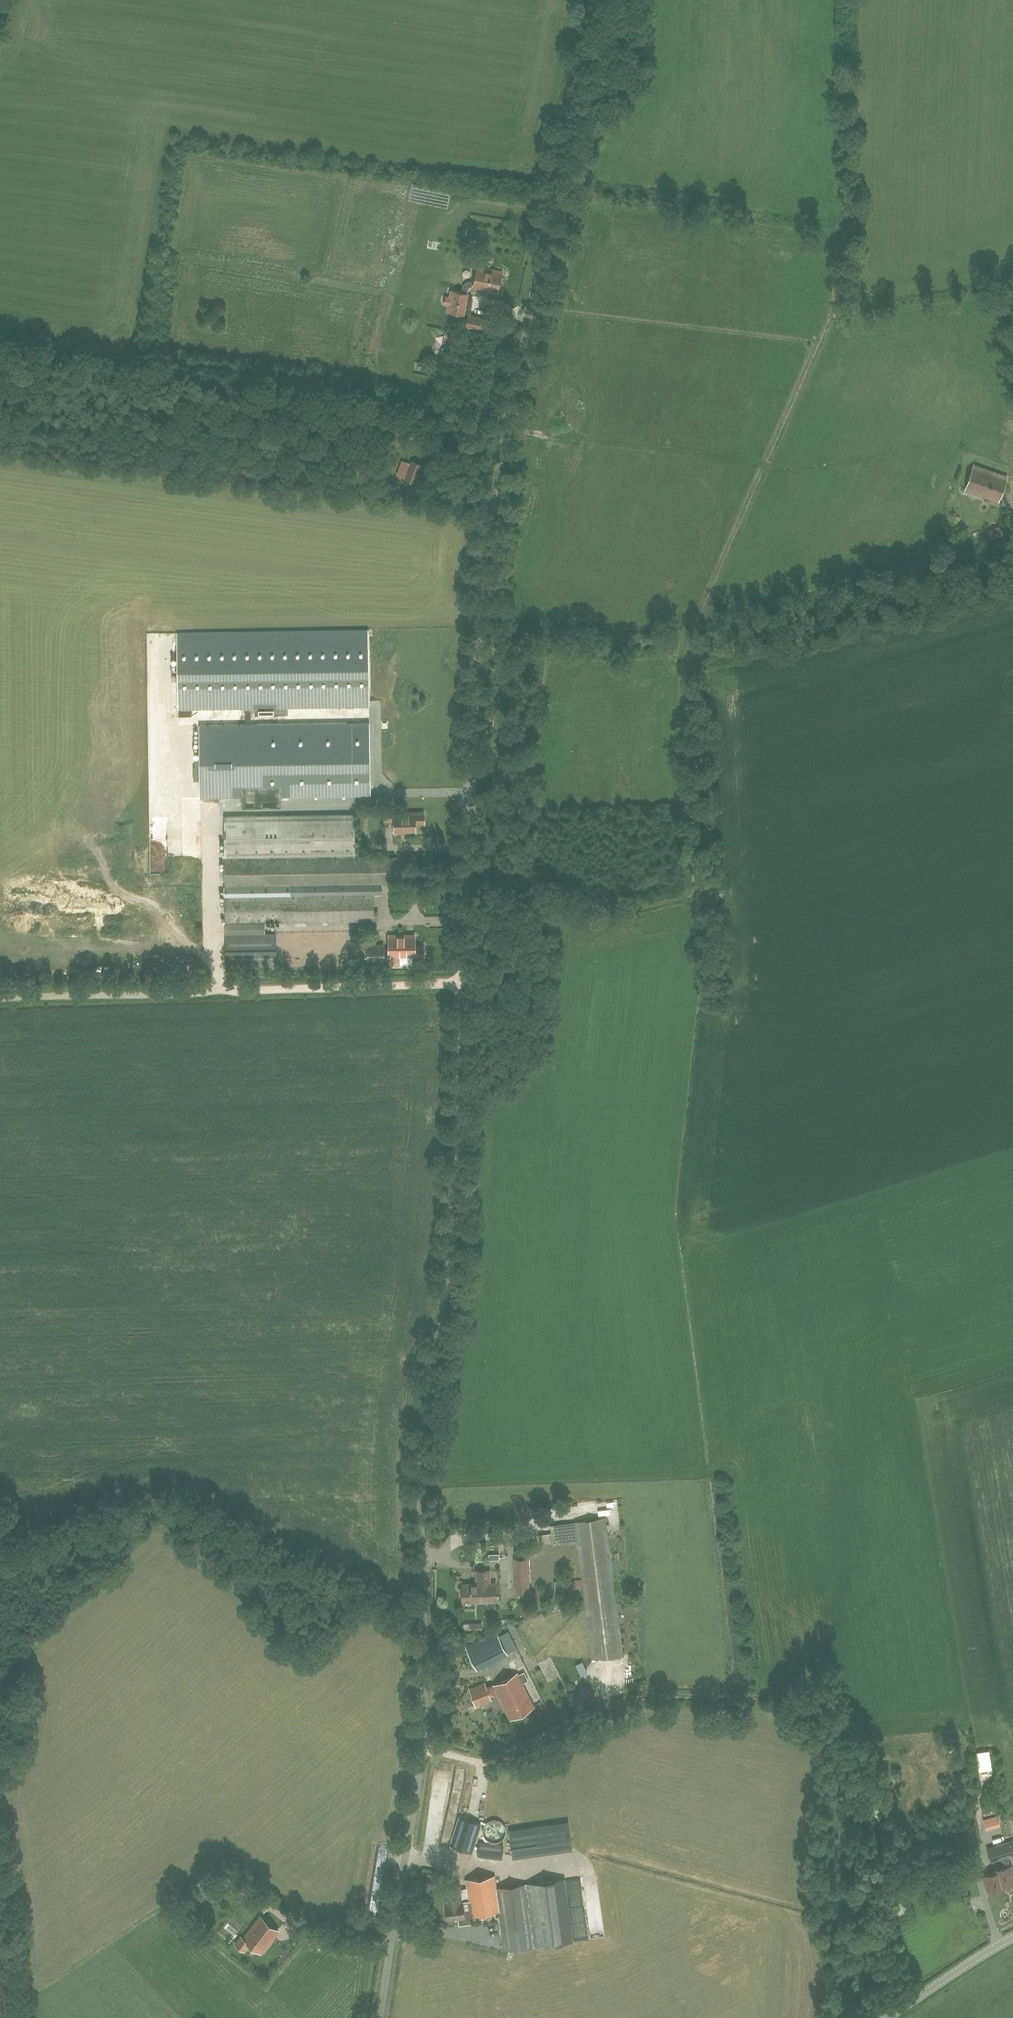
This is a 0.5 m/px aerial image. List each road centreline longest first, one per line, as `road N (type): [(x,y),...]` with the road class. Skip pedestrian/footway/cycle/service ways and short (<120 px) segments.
road 1 (unclassified): [(377,2017),(421,1754),(419,1469),(457,1157),(485,535),(592,0)]
road 2 (track): [(0,997),(464,984)]
road 3 (tertiary): [(889,2017),(1012,1939)]

